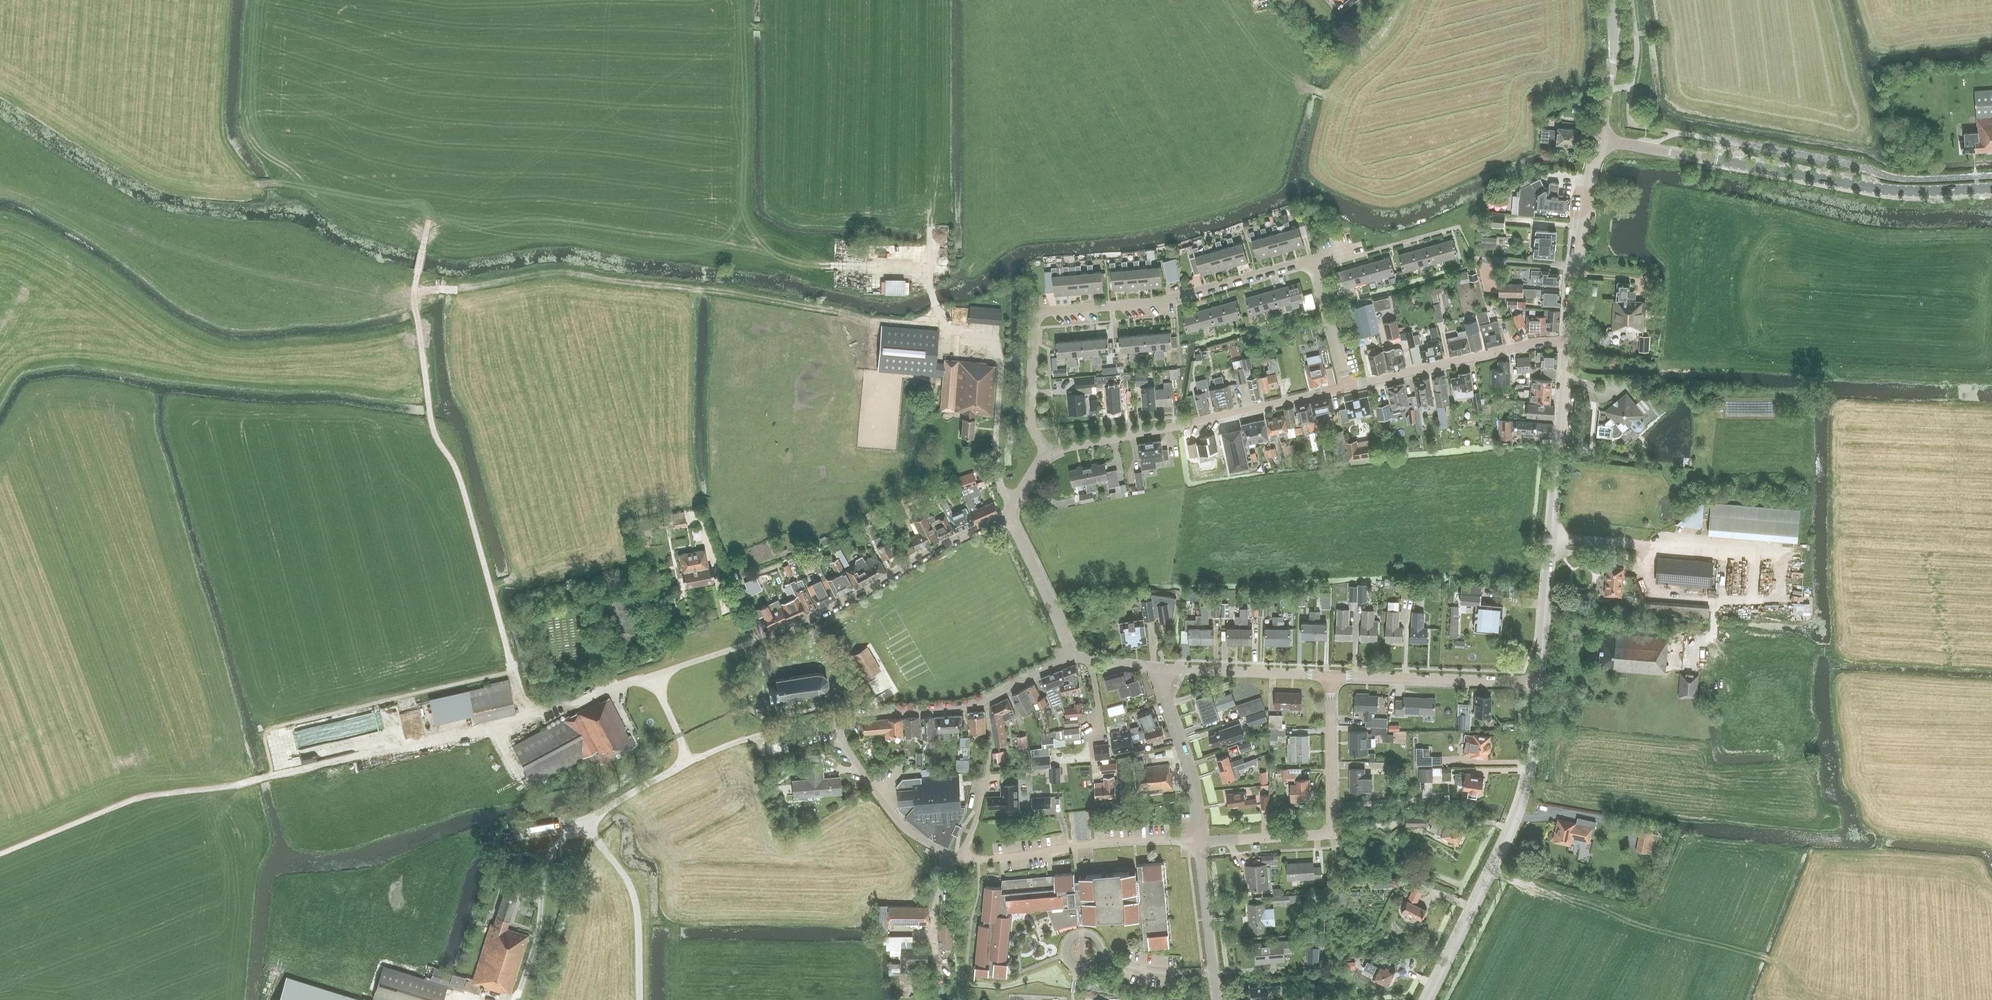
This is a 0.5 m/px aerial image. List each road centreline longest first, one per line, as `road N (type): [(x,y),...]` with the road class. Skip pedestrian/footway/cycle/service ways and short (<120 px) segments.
road 1 (track): [(429,221),(414,302),(431,425),(462,485),(526,718),(239,785),(144,797),(0,855)]
road 2 (residential): [(1049,455),(1032,428),(1035,312),(1166,300),(1315,261),(1347,387)]
road 3 (residential): [(1198,841),(949,856),(899,823),(834,719)]
road 4 (secondary): [(1607,140),(1878,188),(1991,188)]
road 5 (secondary): [(1540,683),(1570,342)]
road 6 (secondary): [(1428,999),(1520,808),(1540,683)]
road 7 (residential): [(1347,387),(1049,455)]
road 8 (residential): [(1330,675),(1332,834),(1198,841)]
road 9 (residential): [(758,640),(1007,520)]
road 10 (residential): [(834,719),(975,703),(1071,656)]
road 11 (residential): [(1570,342),(1527,344),(1347,387)]
road 12 (residential): [(1540,683),(1330,675)]
road 13 (secondary): [(1570,342),(1584,218),(1607,140)]
road 14 (track): [(873,321),(677,288)]
road 15 (residential): [(1198,841),(1159,668)]
road 16 (residential): [(1330,675),(1159,668)]
road 17 (residential): [(1217,999),(1198,841)]
road 18 (residential): [(1071,656),(1007,520)]
road 19 (secondary): [(1607,140),(1611,0)]

